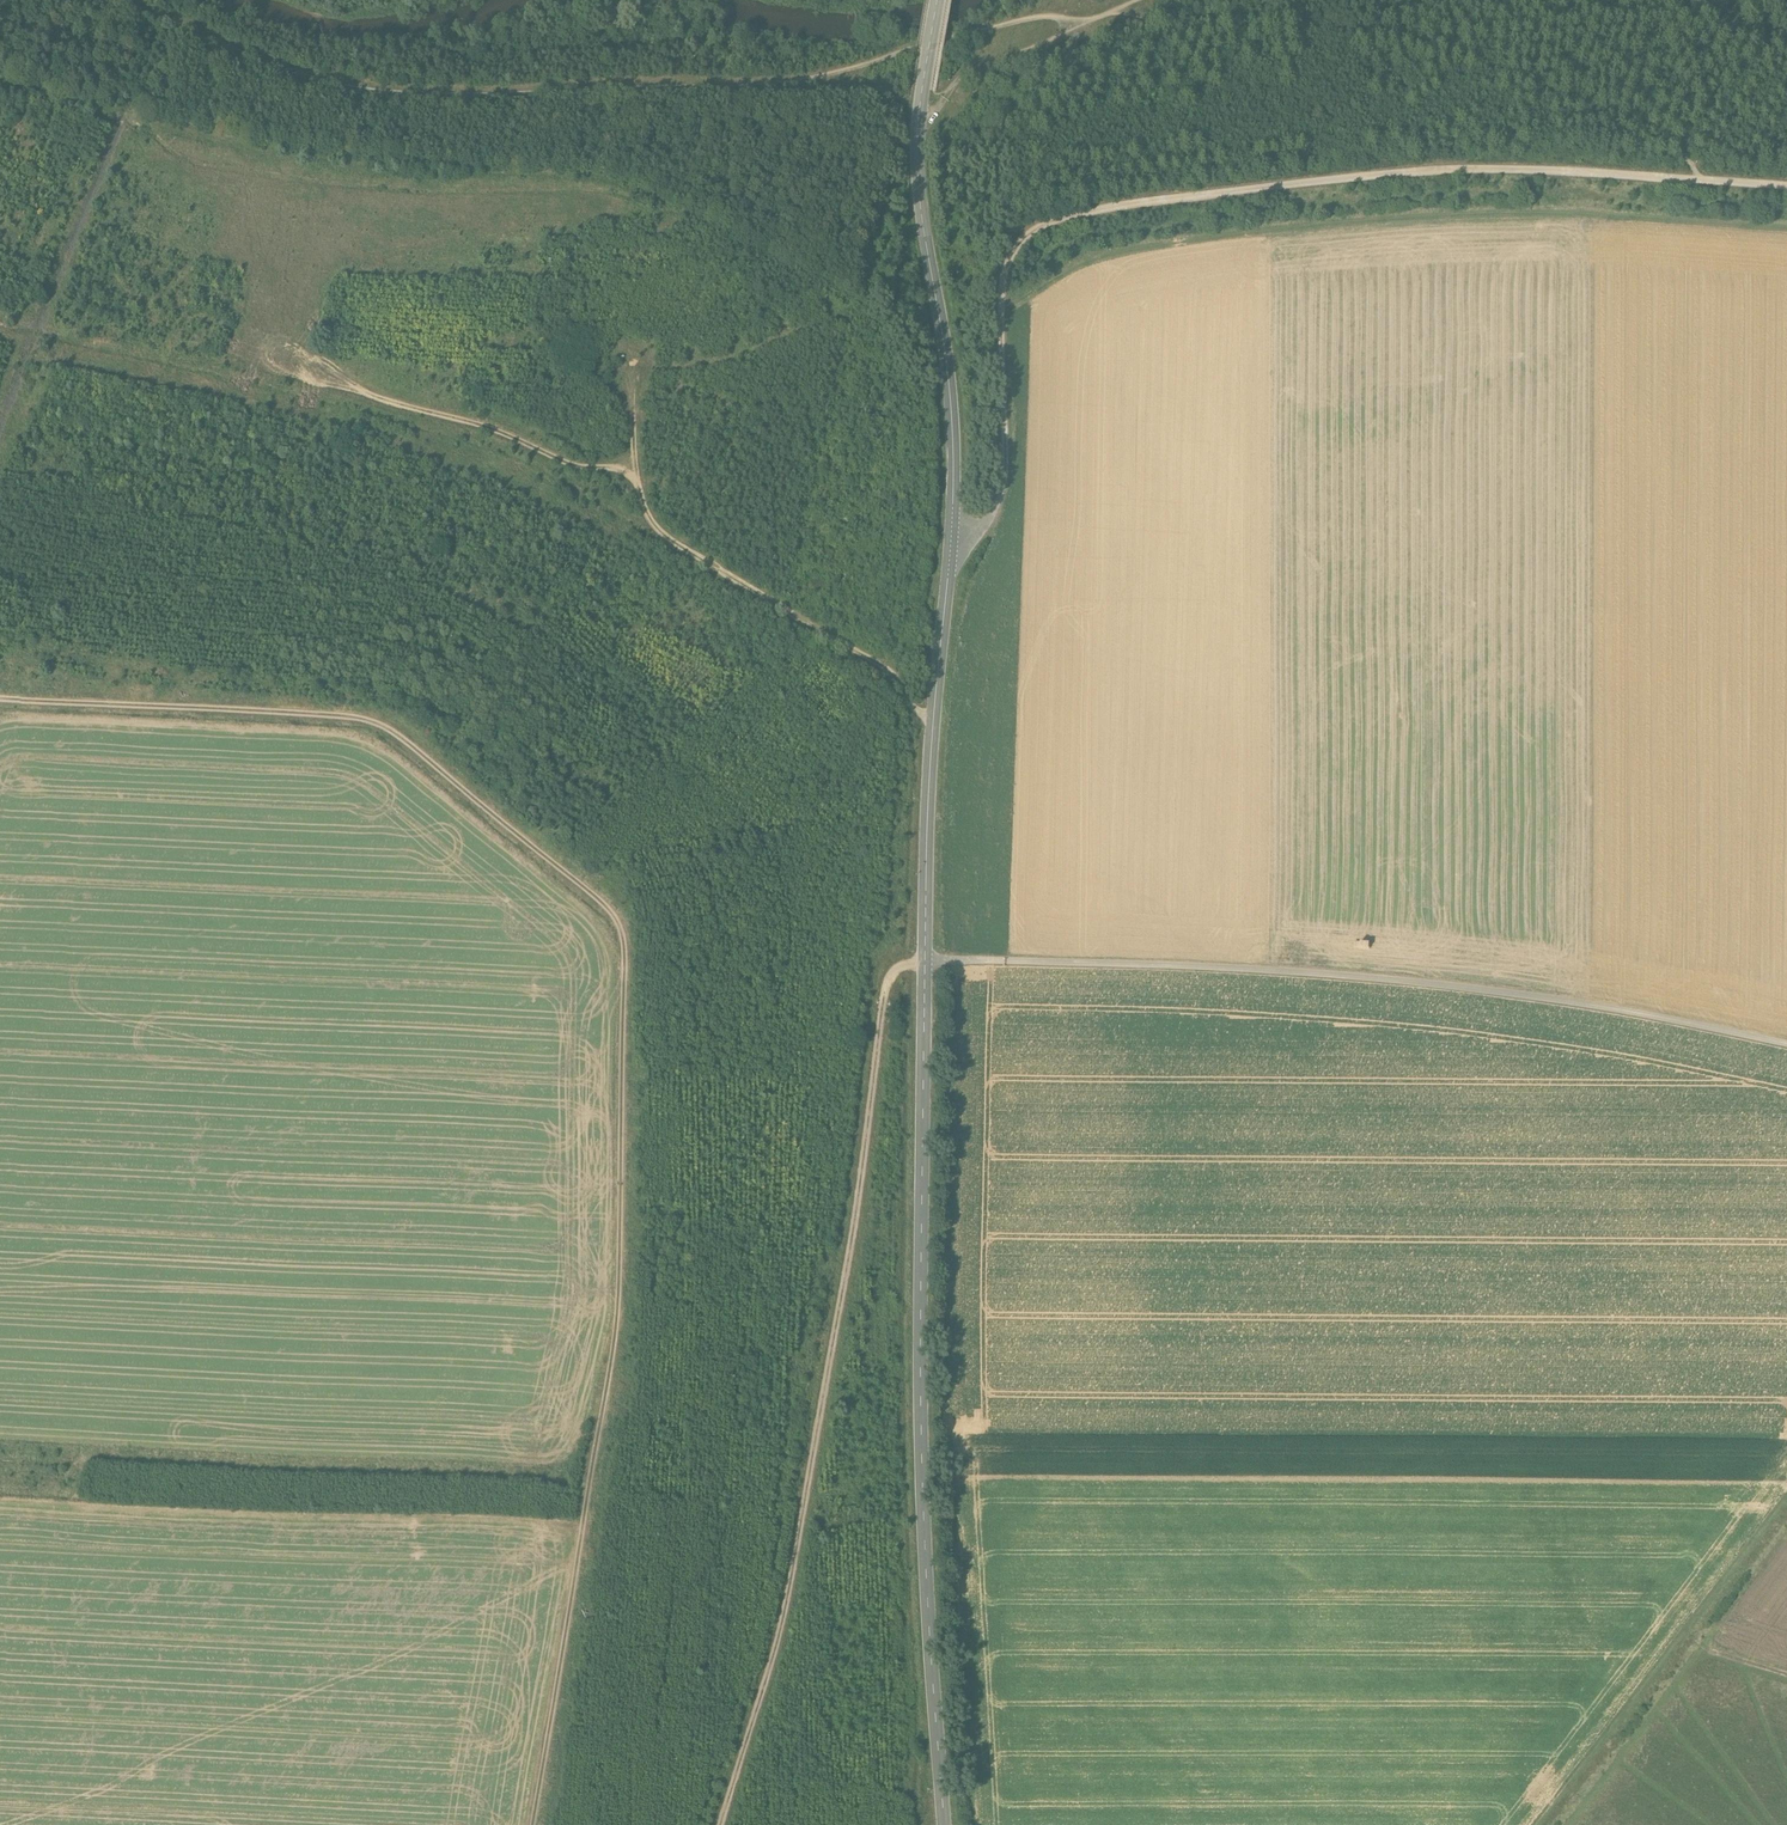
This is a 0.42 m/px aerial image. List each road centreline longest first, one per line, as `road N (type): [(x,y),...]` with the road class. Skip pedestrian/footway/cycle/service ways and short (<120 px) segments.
road 1 (track): [(1786,1046),(1641,1015),(1376,978),(980,961),(899,969),(883,1003),(861,1192),(801,1542),(725,1824)]
road 2 (track): [(0,714),(369,742),(393,754),(618,946),(624,1045),(616,1369),(537,1824)]
road 3 (track): [(1709,181),(1407,174),(1159,204),(1047,229),(1016,259),(1005,293),(1007,483),(1000,505),(980,532),(952,532)]
road 4 (track): [(109,0),(310,77),(451,96),(769,83),(951,32),(1039,16),(1079,20)]
road 5 (track): [(933,713),(915,712),(878,668),(667,551),(643,516),(632,407)]
road 6 (track): [(639,496),(360,399),(299,357),(284,362),(292,381)]
road 7 (track): [(1674,1638),(1532,1824)]
road 8 (track): [(1674,1638),(1786,1495)]

